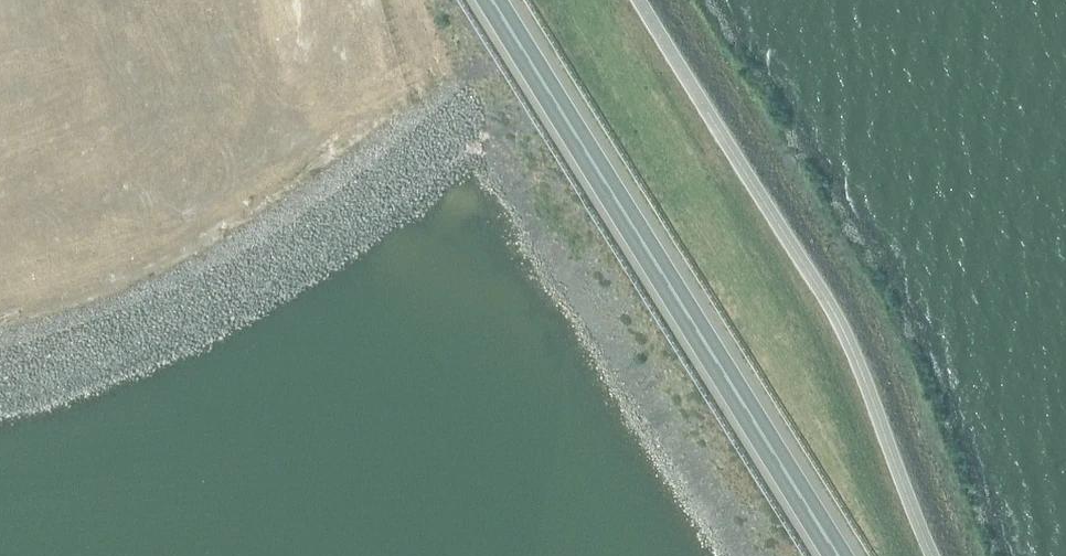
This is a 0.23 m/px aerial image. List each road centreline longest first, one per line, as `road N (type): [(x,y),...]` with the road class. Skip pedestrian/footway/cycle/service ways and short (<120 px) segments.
road 1 (trunk): [(838,555),(492,0)]

